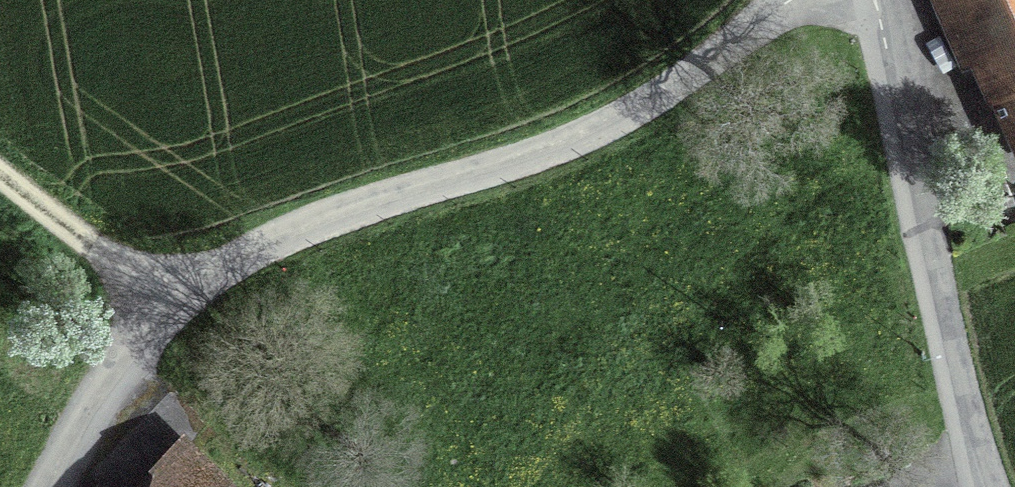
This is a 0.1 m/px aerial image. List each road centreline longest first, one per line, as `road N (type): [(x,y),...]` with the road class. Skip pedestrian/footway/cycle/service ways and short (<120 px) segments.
road 1 (unclassified): [(803,0),(562,144),(314,232),(122,346),(48,486)]
road 2 (unclassified): [(989,486),(870,0)]
road 3 (track): [(0,185),(122,346)]

